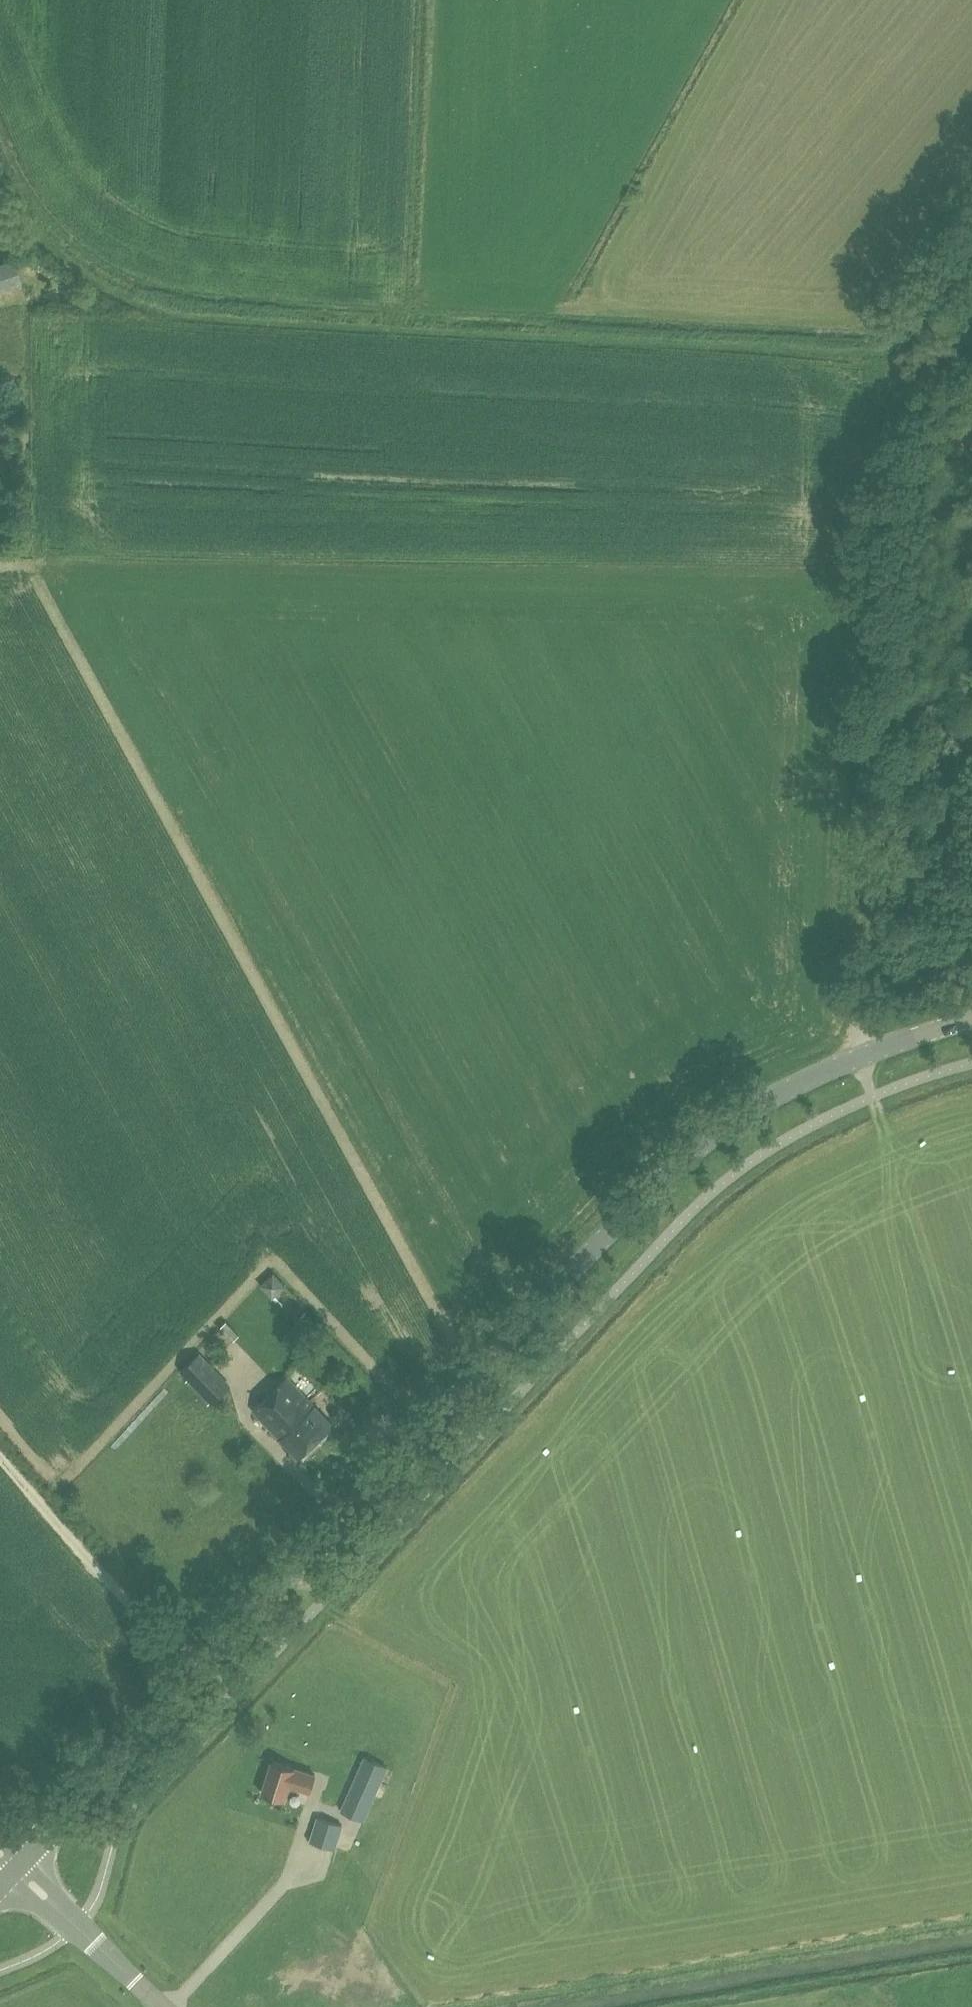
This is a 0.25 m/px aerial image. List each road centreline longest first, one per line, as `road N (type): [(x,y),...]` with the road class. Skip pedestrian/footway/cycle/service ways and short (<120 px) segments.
road 1 (secondary): [(16,1870),(596,1243),(709,1139),(863,1055),(971,1022)]
road 2 (track): [(877,1099),(863,1055),(898,366),(907,324),(971,243)]
road 3 (track): [(206,1666),(0,1446)]
road 4 (tertiary): [(16,1870),(163,2006)]

